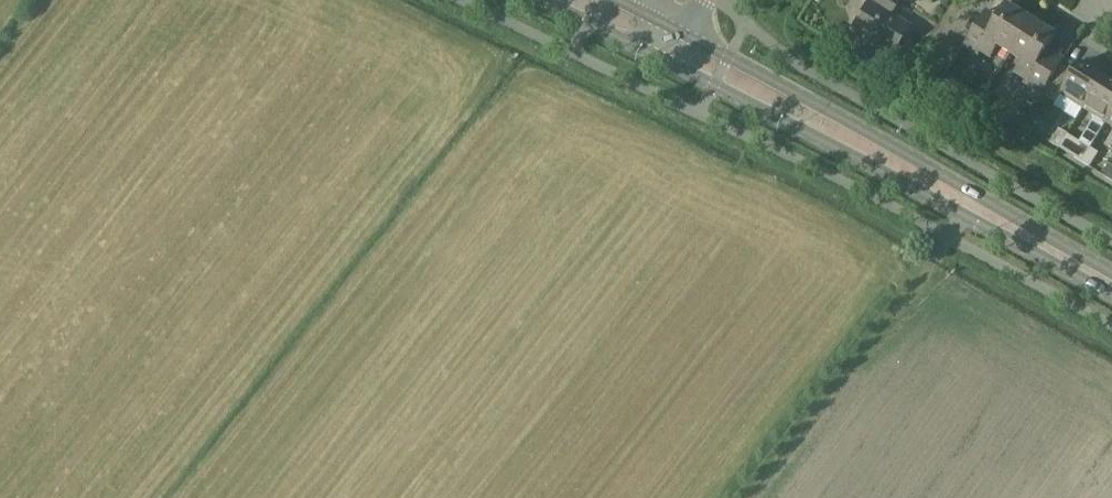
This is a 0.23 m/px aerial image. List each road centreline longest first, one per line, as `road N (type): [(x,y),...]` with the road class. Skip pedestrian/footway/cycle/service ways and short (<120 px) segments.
road 1 (secondary): [(654,55),(1111,295)]
road 2 (secondary): [(1111,272),(685,34)]

